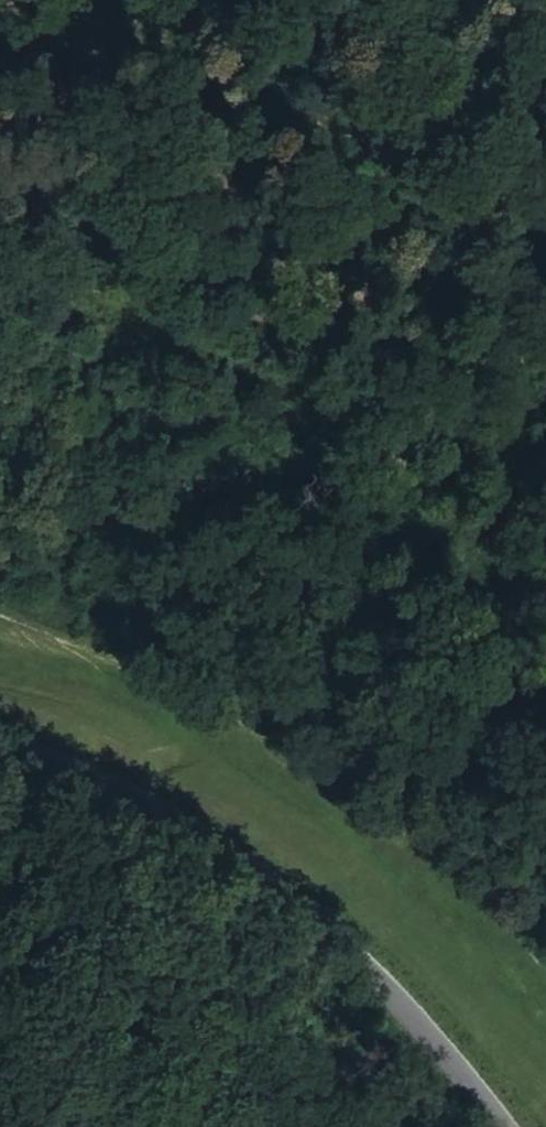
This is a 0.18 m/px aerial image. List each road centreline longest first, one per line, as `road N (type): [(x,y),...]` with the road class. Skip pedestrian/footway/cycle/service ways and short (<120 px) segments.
road 1 (unclassified): [(0,760),(336,890),(533,1126)]

